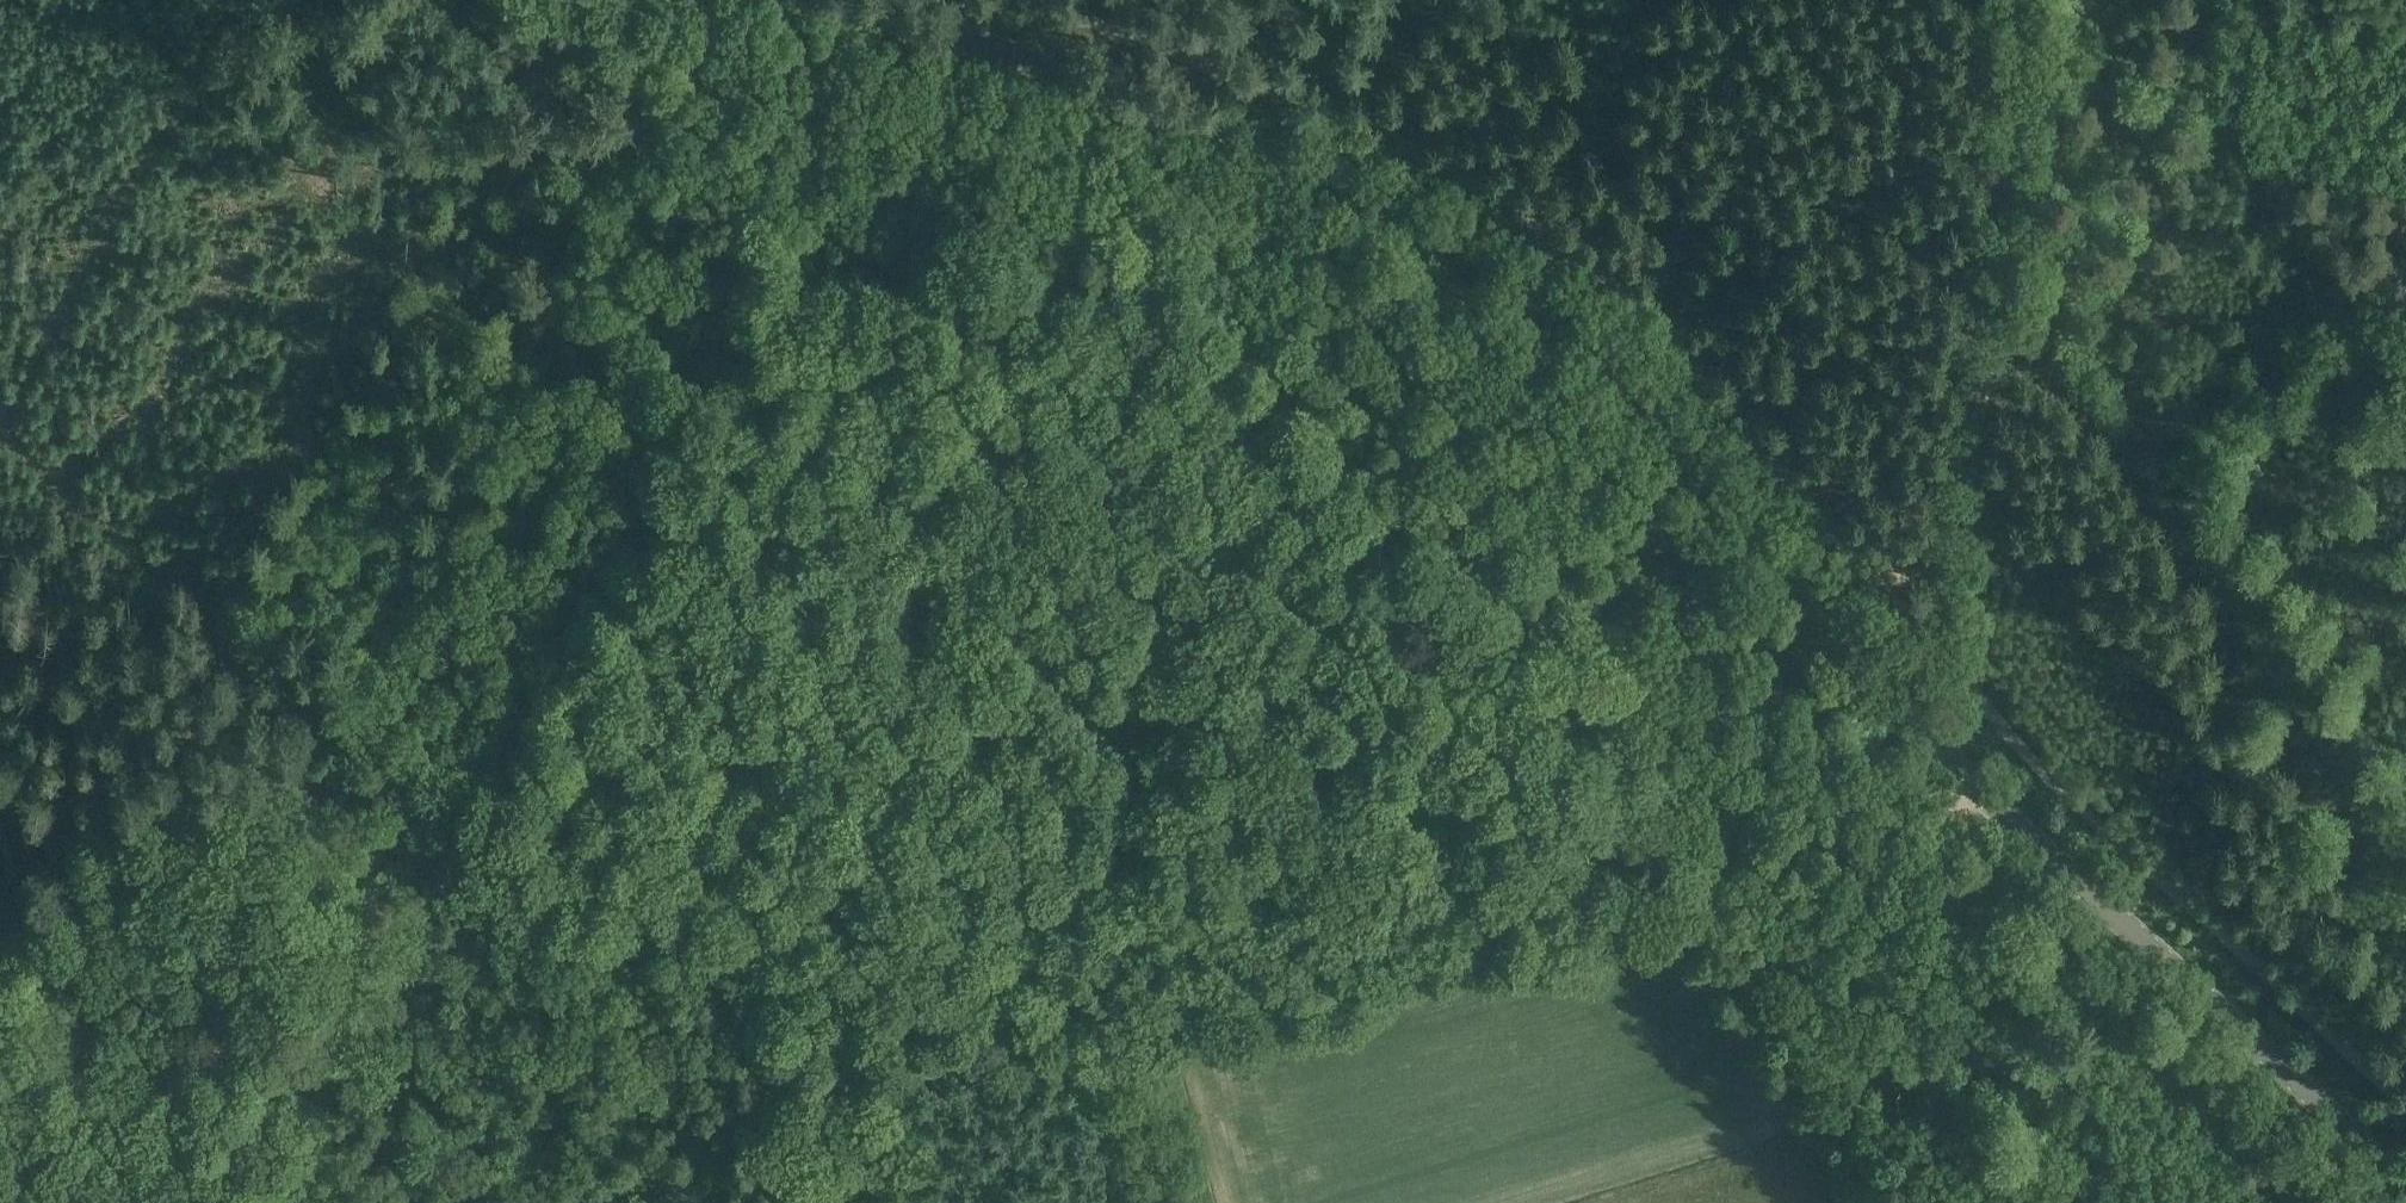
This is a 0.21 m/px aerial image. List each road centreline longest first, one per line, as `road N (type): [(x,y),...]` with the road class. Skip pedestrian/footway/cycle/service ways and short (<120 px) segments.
road 1 (tertiary): [(2405,1189),(2224,1011),(1963,777),(1767,554),(1614,362),(1532,288),(1436,216),(1350,175),(861,0)]
road 2 (track): [(2027,0),(2004,120),(2014,313),(1978,462),(1968,682)]
road 3 (track): [(2016,1202),(1981,1035),(1917,810),(1937,749),(1966,722),(1968,682)]
road 4 (track): [(1093,1042),(1139,1202)]

